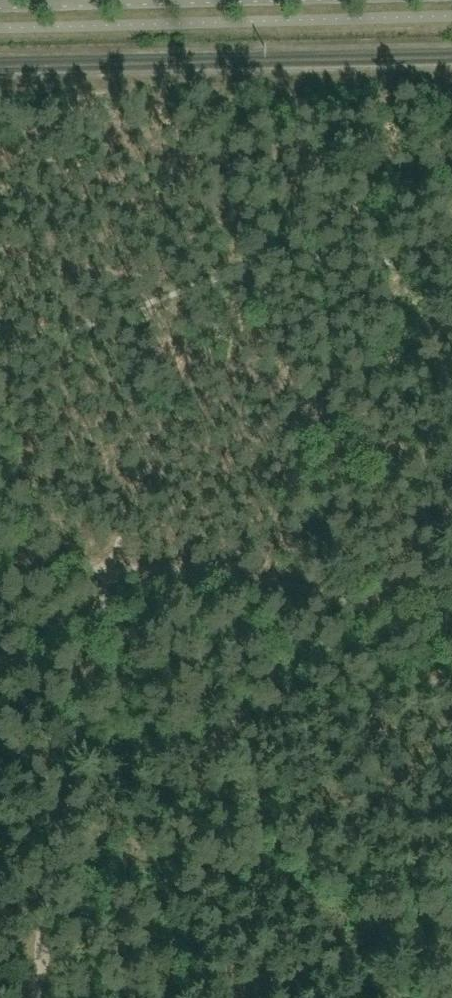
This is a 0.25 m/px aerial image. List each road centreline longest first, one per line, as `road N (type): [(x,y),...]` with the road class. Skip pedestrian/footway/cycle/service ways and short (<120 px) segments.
road 1 (track): [(111,570),(200,341),(288,264),(0,218)]
road 2 (track): [(451,611),(111,570)]

